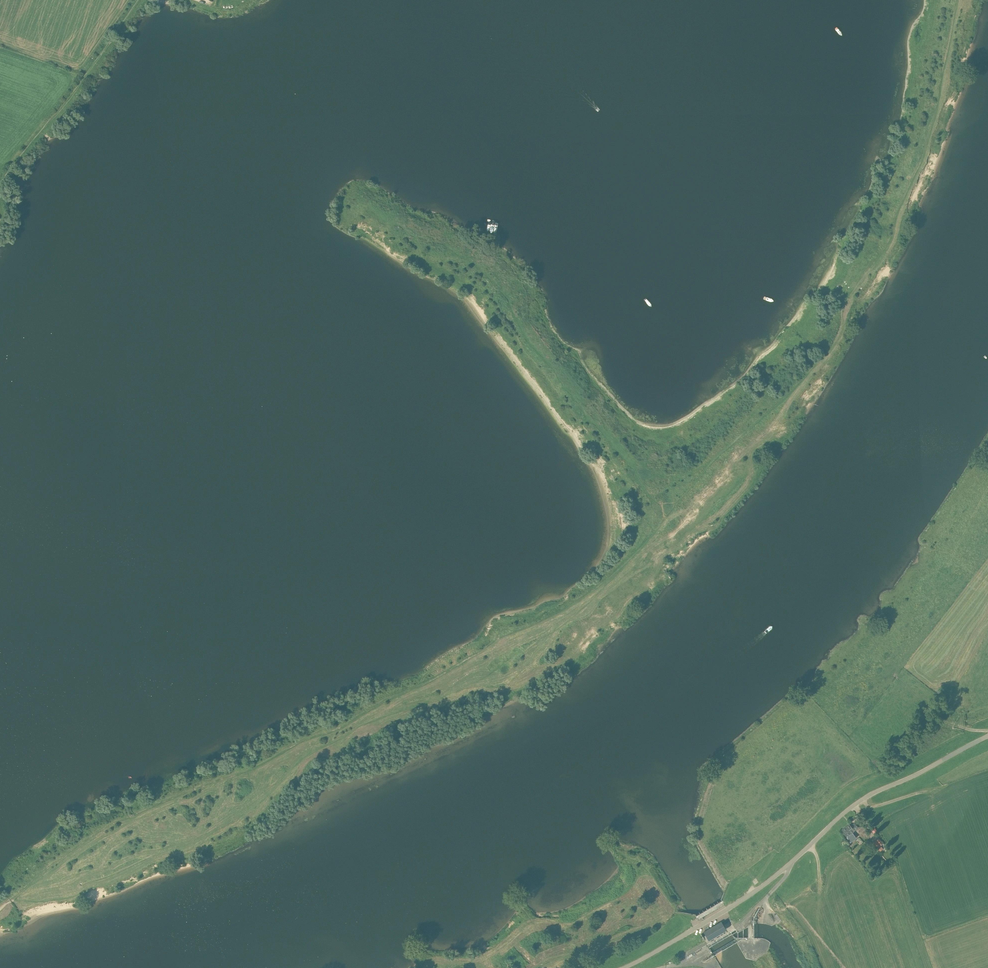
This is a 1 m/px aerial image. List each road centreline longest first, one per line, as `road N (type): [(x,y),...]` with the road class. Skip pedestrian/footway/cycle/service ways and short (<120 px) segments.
road 1 (track): [(0,907),(112,825),(243,771),(348,713),(459,667),(499,639),(638,578),(685,470),(792,367),(861,274),(946,46),(952,0)]
road 2 (unclassified): [(624,967),(739,902),(863,799),(987,736)]

